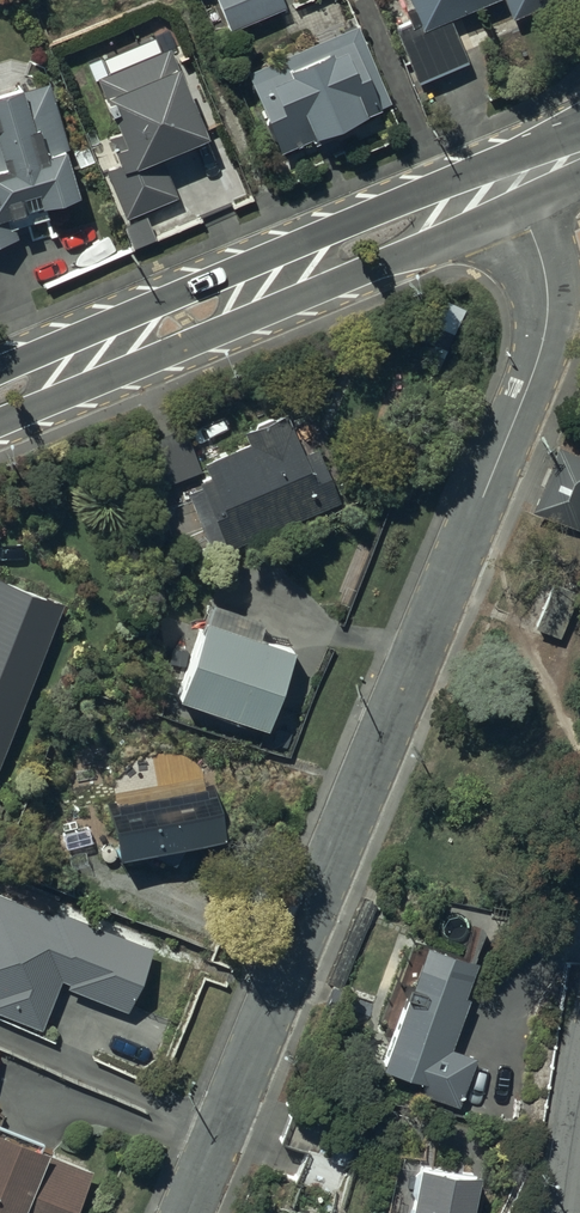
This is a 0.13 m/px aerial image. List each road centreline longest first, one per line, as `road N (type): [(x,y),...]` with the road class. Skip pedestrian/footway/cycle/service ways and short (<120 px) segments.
road 1 (residential): [(184,1212),(484,505),(553,319),(511,188)]
road 2 (secondary): [(511,188),(0,396)]
road 3 (track): [(484,505),(547,530),(553,567),(524,626),(579,762)]

